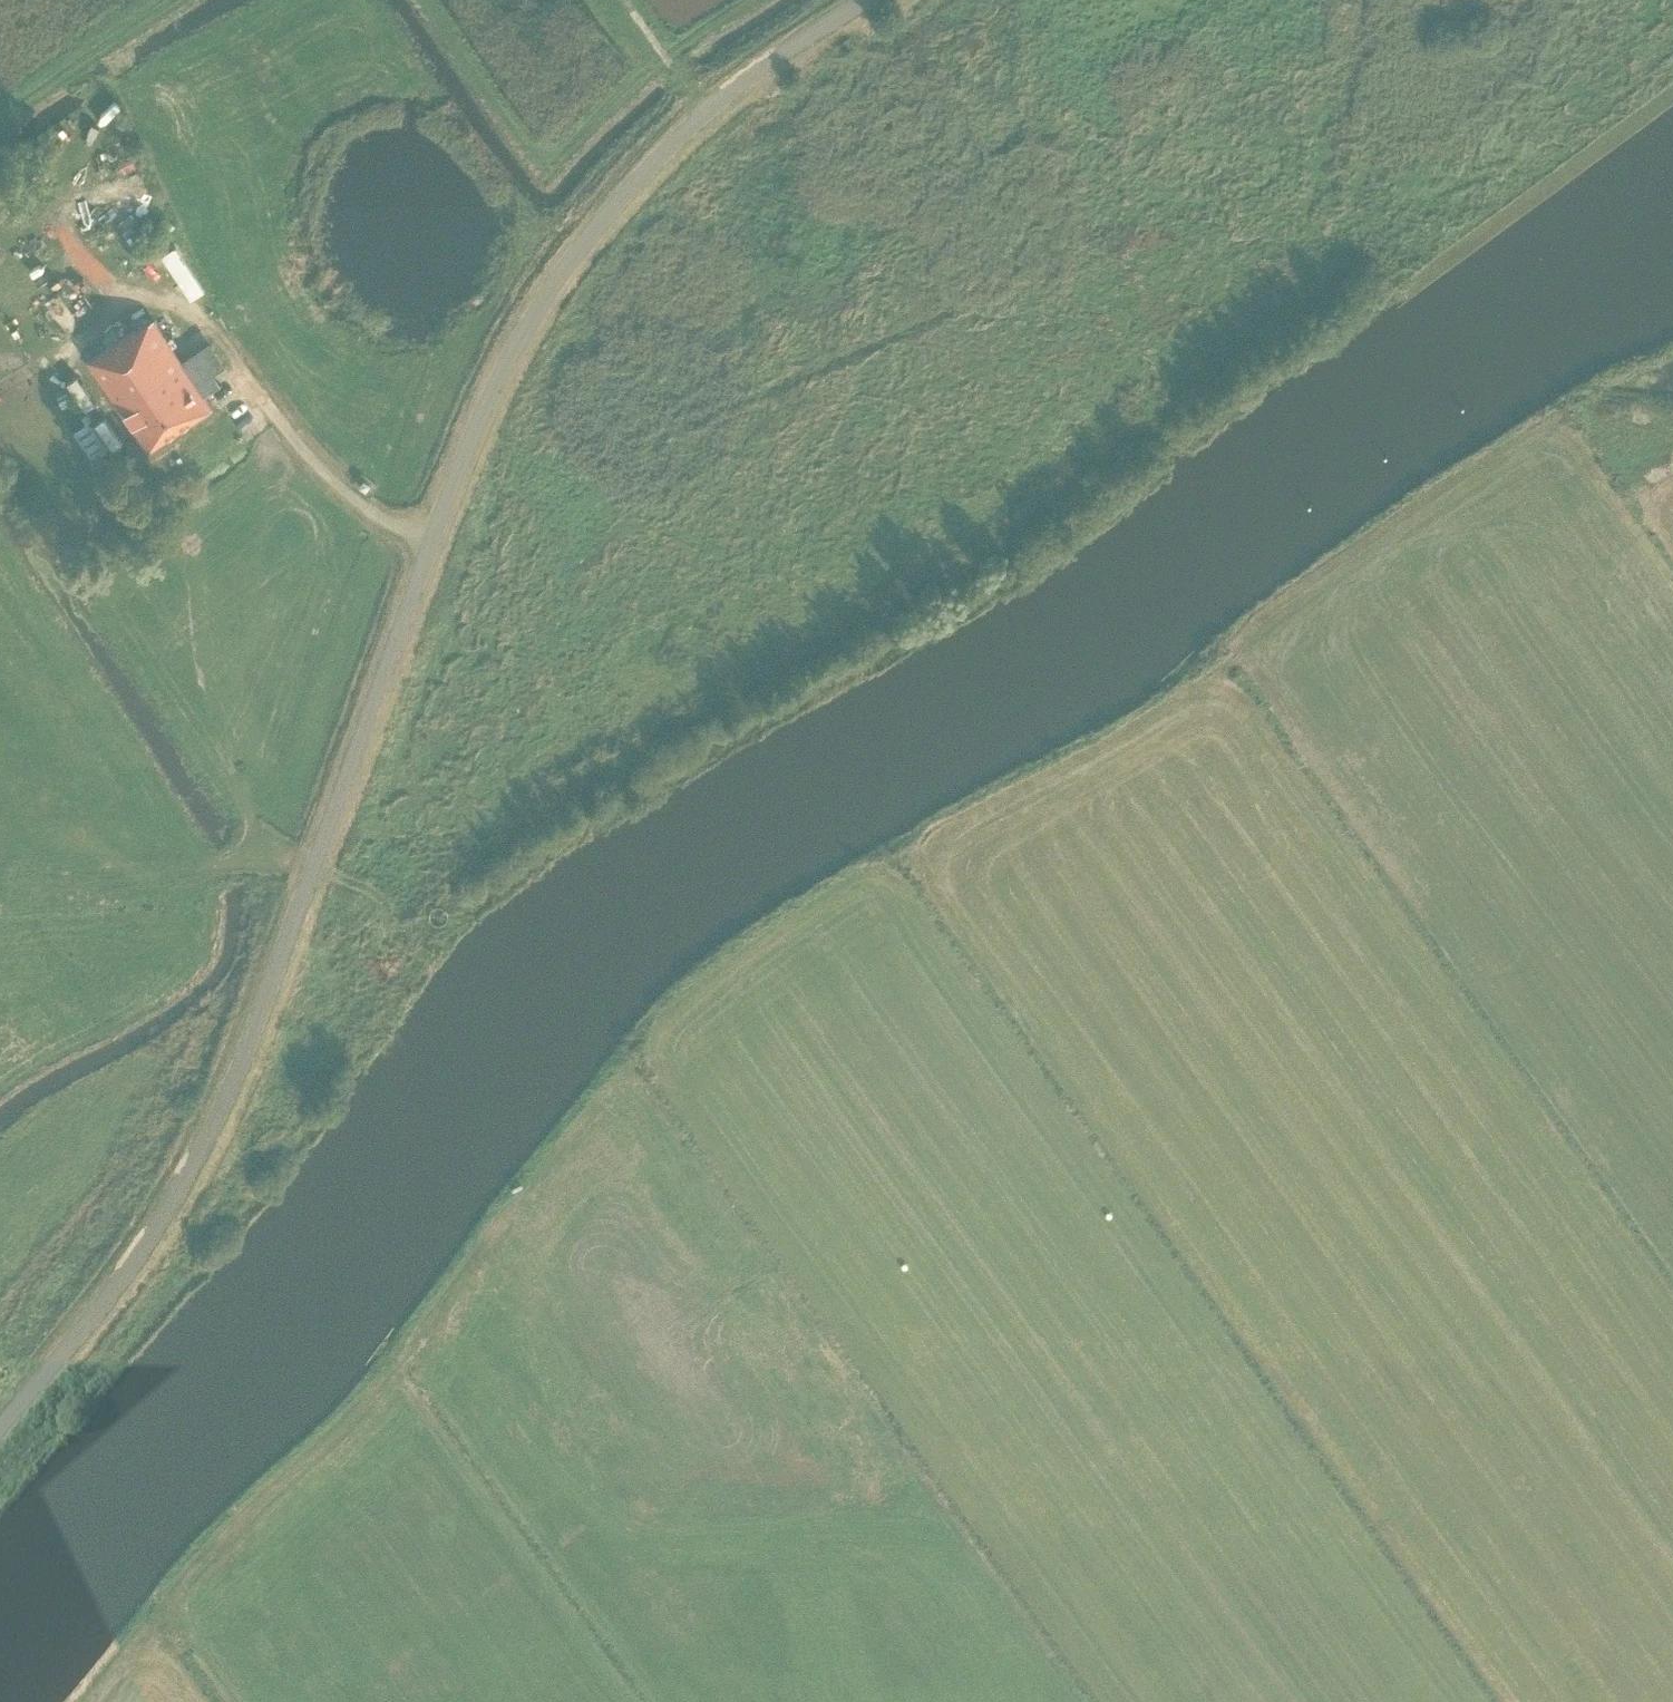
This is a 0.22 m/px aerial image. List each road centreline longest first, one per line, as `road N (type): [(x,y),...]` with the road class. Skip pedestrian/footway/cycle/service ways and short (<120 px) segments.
road 1 (unclassified): [(0,1427),(118,1284),(215,1124),(470,439),(530,322),(577,251),(667,149),(765,66),(865,0)]

